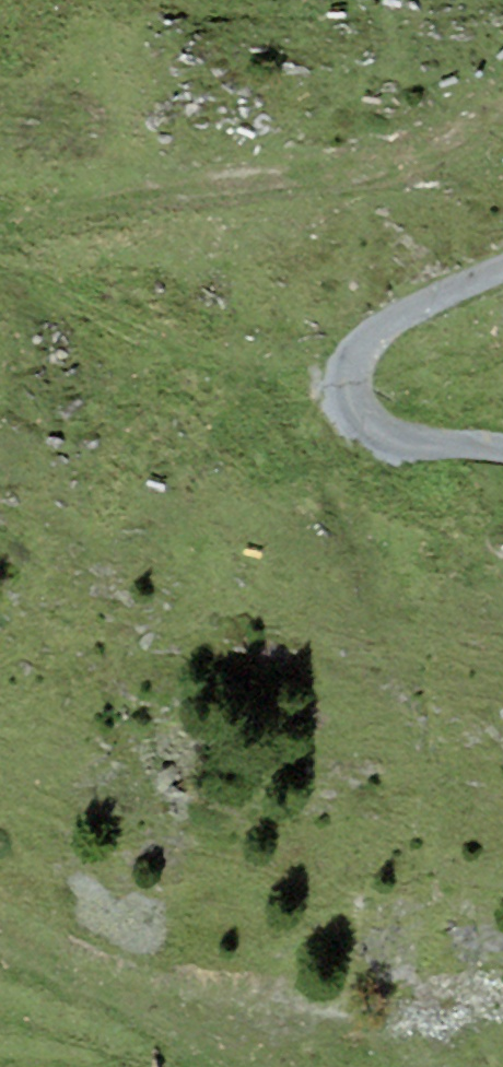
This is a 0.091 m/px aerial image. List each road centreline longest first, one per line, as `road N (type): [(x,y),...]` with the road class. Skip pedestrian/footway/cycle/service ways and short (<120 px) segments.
road 1 (track): [(0,215),(255,182),(373,157),(478,121),(502,100)]
road 2 (track): [(502,273),(345,352),(332,400),(371,443),(502,464)]
road 3 (track): [(190,1066),(0,963)]

